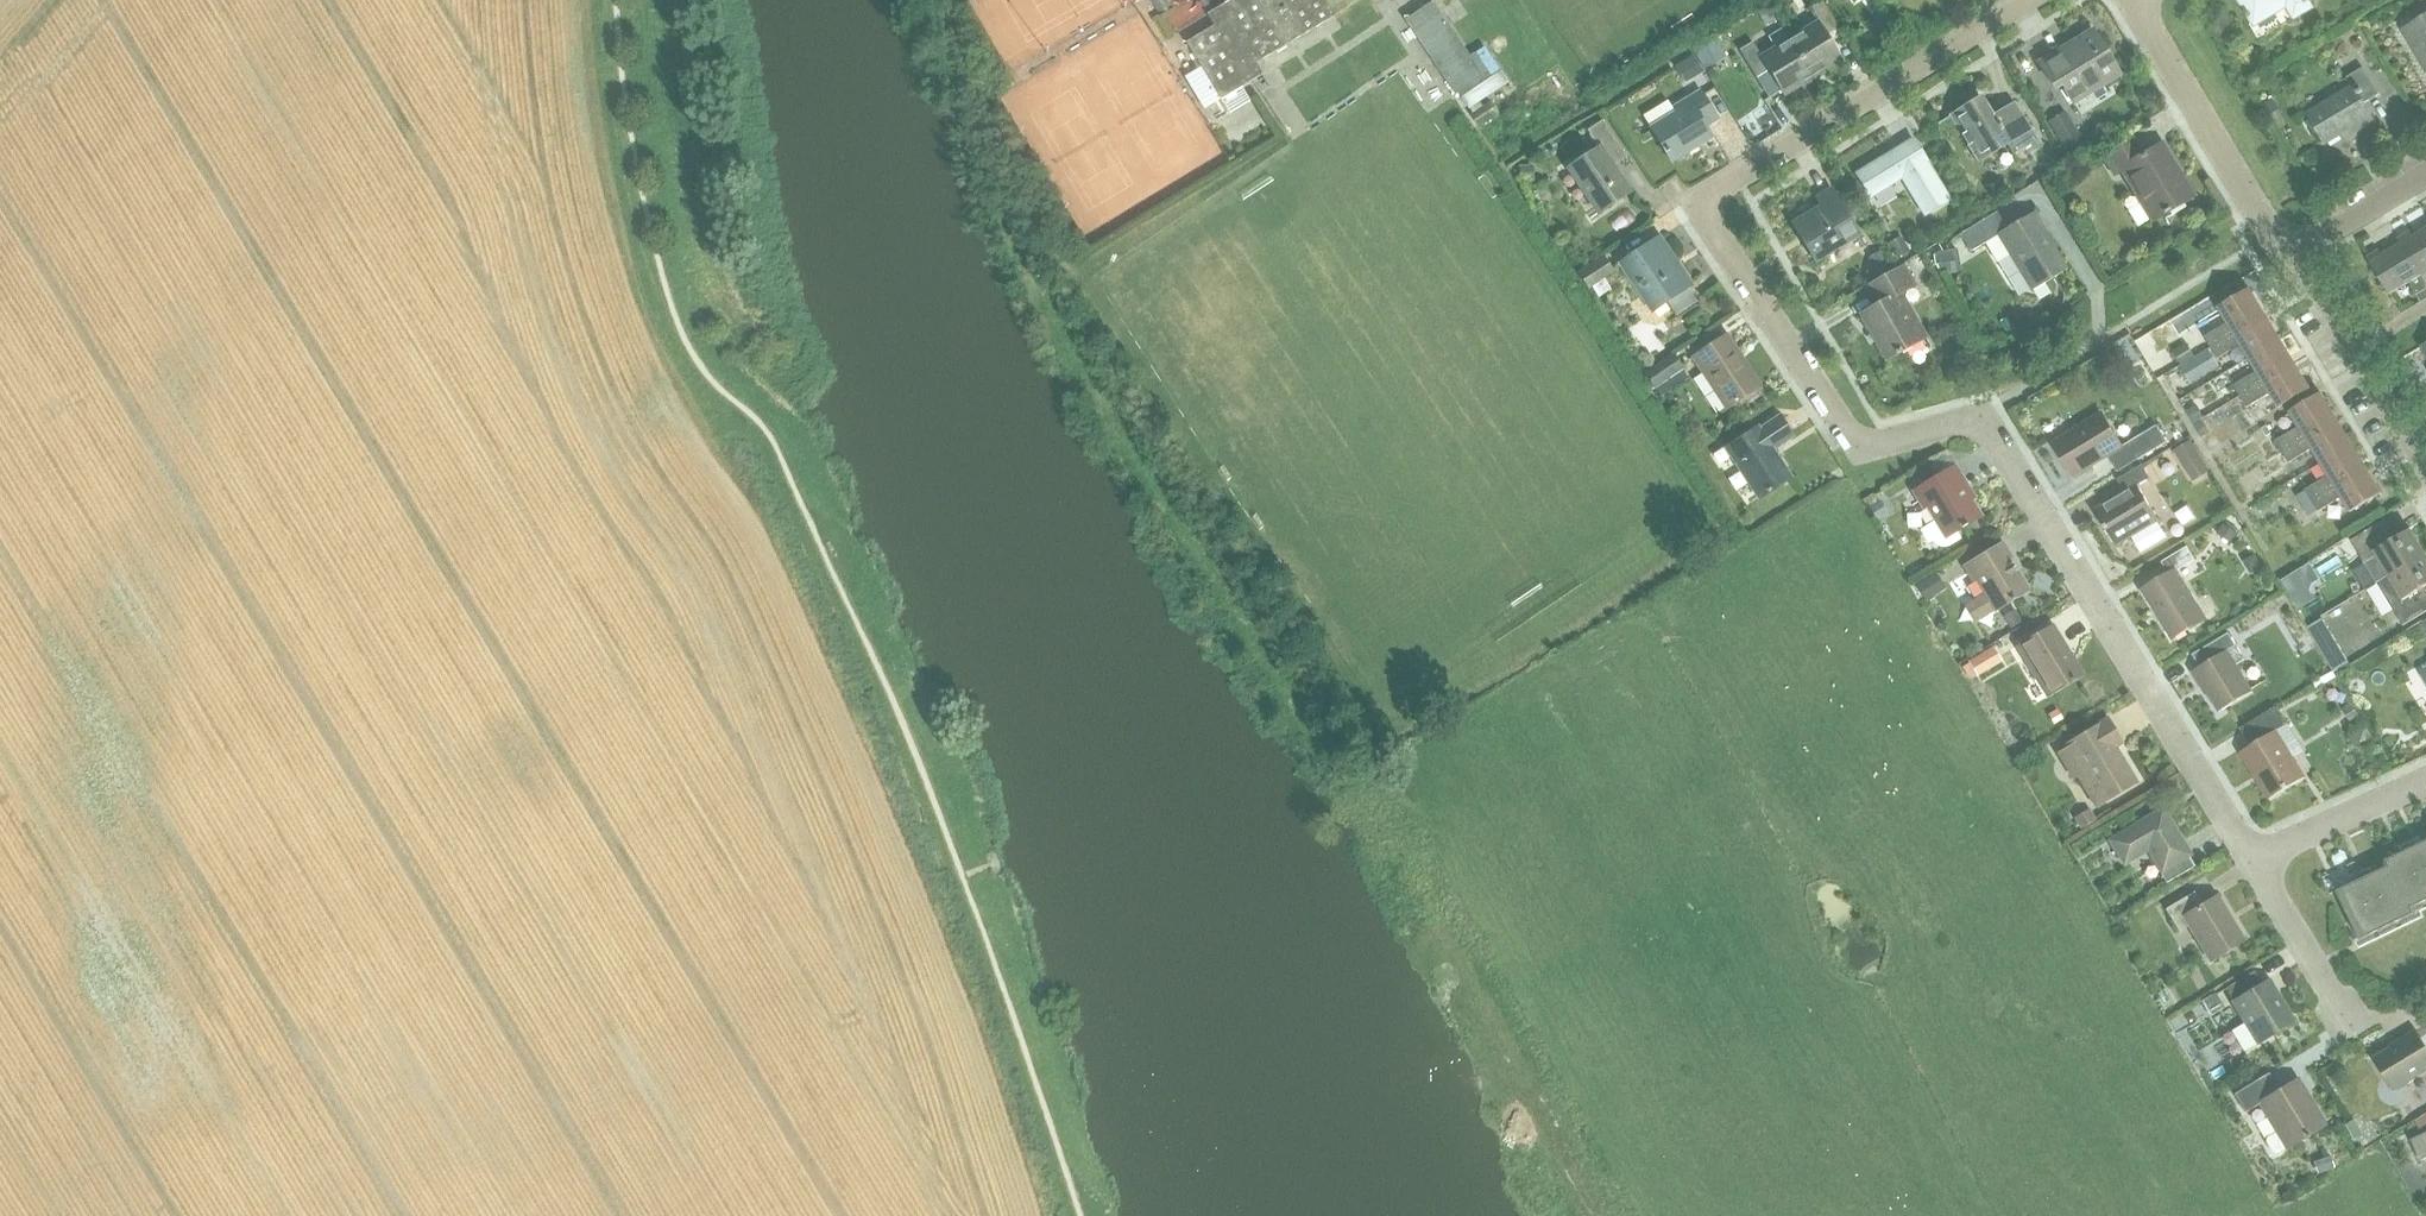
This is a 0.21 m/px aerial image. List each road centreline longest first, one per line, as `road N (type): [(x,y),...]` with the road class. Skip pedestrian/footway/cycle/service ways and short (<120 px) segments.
road 1 (residential): [(2253,864),(2002,437),(1969,422),(1881,447),(1851,432),(1718,234),(1715,211),(1730,185),(2027,0)]
road 2 (residential): [(2293,253),(2263,218),(2135,0)]
road 3 (residential): [(2253,864),(2425,784)]
road 4 (residential): [(2349,1026),(2253,864)]
road 5 (residential): [(2293,253),(2425,175)]
road 6 (residential): [(2425,469),(2354,349)]

